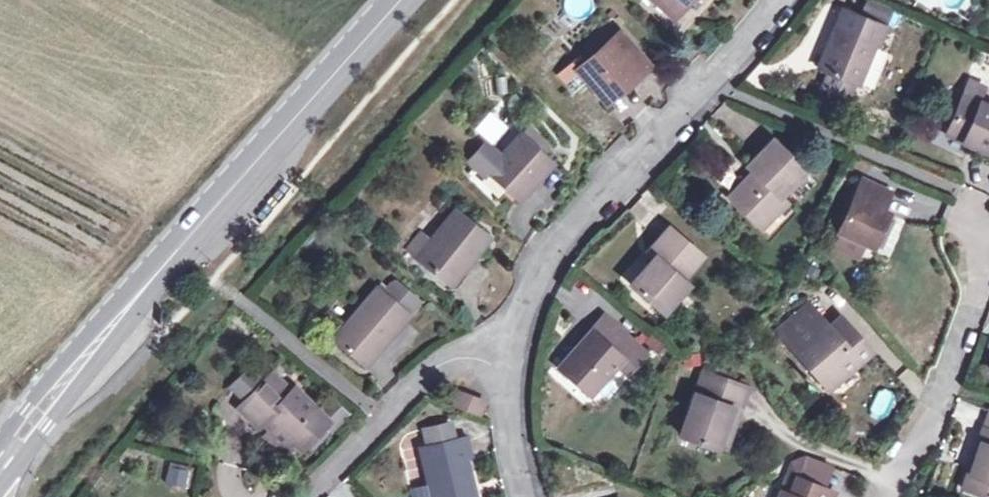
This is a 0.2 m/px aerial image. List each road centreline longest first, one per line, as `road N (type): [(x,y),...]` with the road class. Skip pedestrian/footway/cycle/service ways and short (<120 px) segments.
road 1 (primary): [(0,470),(243,156),(393,0)]
road 2 (residential): [(779,0),(549,246),(504,346)]
road 3 (residential): [(902,496),(988,259)]
road 4 (residential): [(504,346),(429,374),(312,496)]
road 5 (residential): [(523,496),(508,429),(504,346)]

